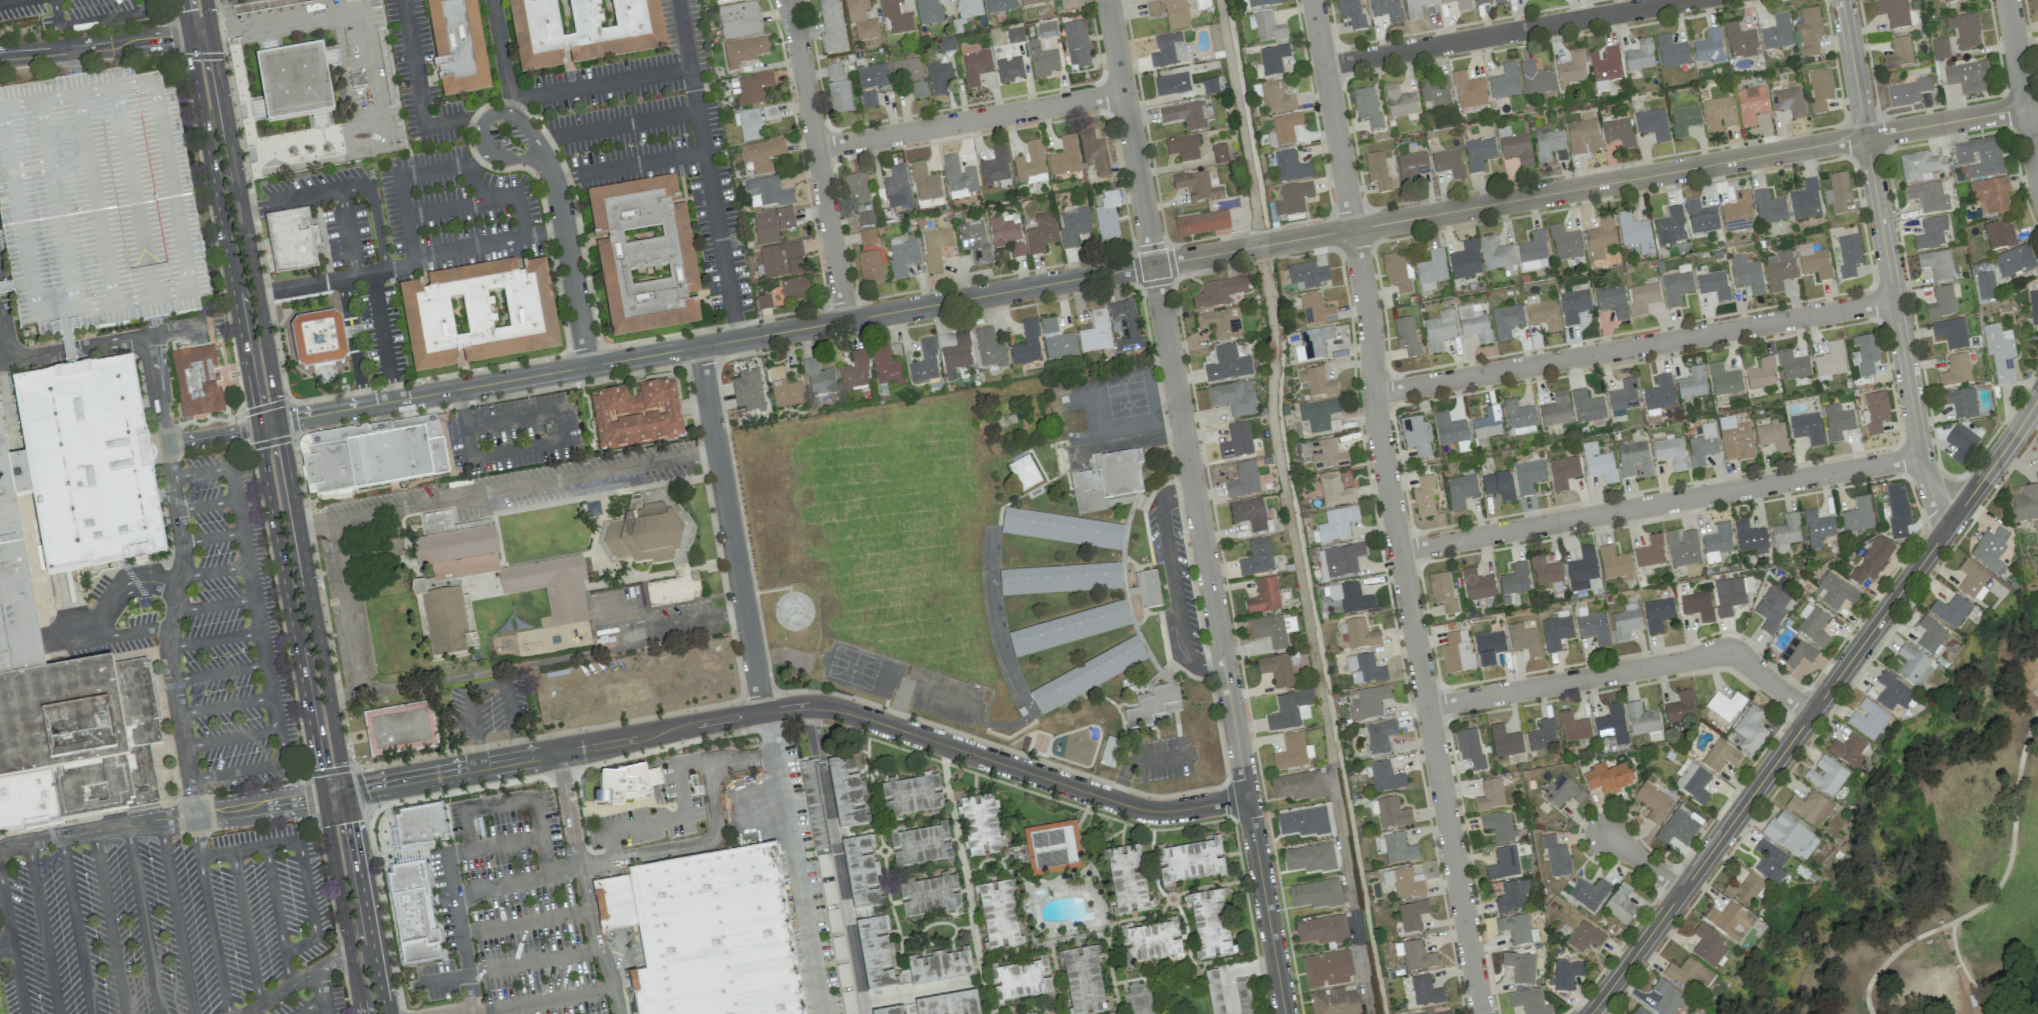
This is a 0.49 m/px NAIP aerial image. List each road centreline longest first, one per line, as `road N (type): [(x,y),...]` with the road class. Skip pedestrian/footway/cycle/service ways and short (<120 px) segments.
road 1 (residential): [(280,421),(2026,107)]
road 2 (residential): [(1312,0),(1481,1013)]
road 3 (residential): [(344,792),(810,705),(1142,810),(1246,799)]
road 4 (residential): [(1106,0),(1246,799)]
road 5 (secondary): [(344,792),(205,0)]
road 6 (residential): [(1589,1013),(2037,397)]
road 7 (residential): [(1842,0),(1920,456),(1945,530)]
road 8 (residential): [(1398,551),(1920,456)]
road 9 (residential): [(1373,394),(1894,300)]
road 10 (secondary): [(180,0),(256,427)]
road 11 (residential): [(1426,707),(1730,652),(1811,712)]
road 12 (secondary): [(256,427),(321,796)]
road 13 (residential): [(762,712),(698,347)]
road 14 (residential): [(1323,66),(1684,0)]
road 15 (residential): [(788,0),(847,320)]
road 16 (residential): [(821,150),(1123,93)]
road 17 (secondary): [(383,1013),(344,792)]
road 18 (residential): [(532,155),(546,165),(556,191),(587,366)]
road 19 (secondary): [(321,796),(359,1013)]
road 20 (residential): [(1246,799),(1284,1013)]
road 21 (residential): [(2008,0),(2037,178)]
road 22 (residential): [(511,160),(532,155),(530,140),(519,117),(497,111),(479,126),(479,146),(488,157),(511,160)]

